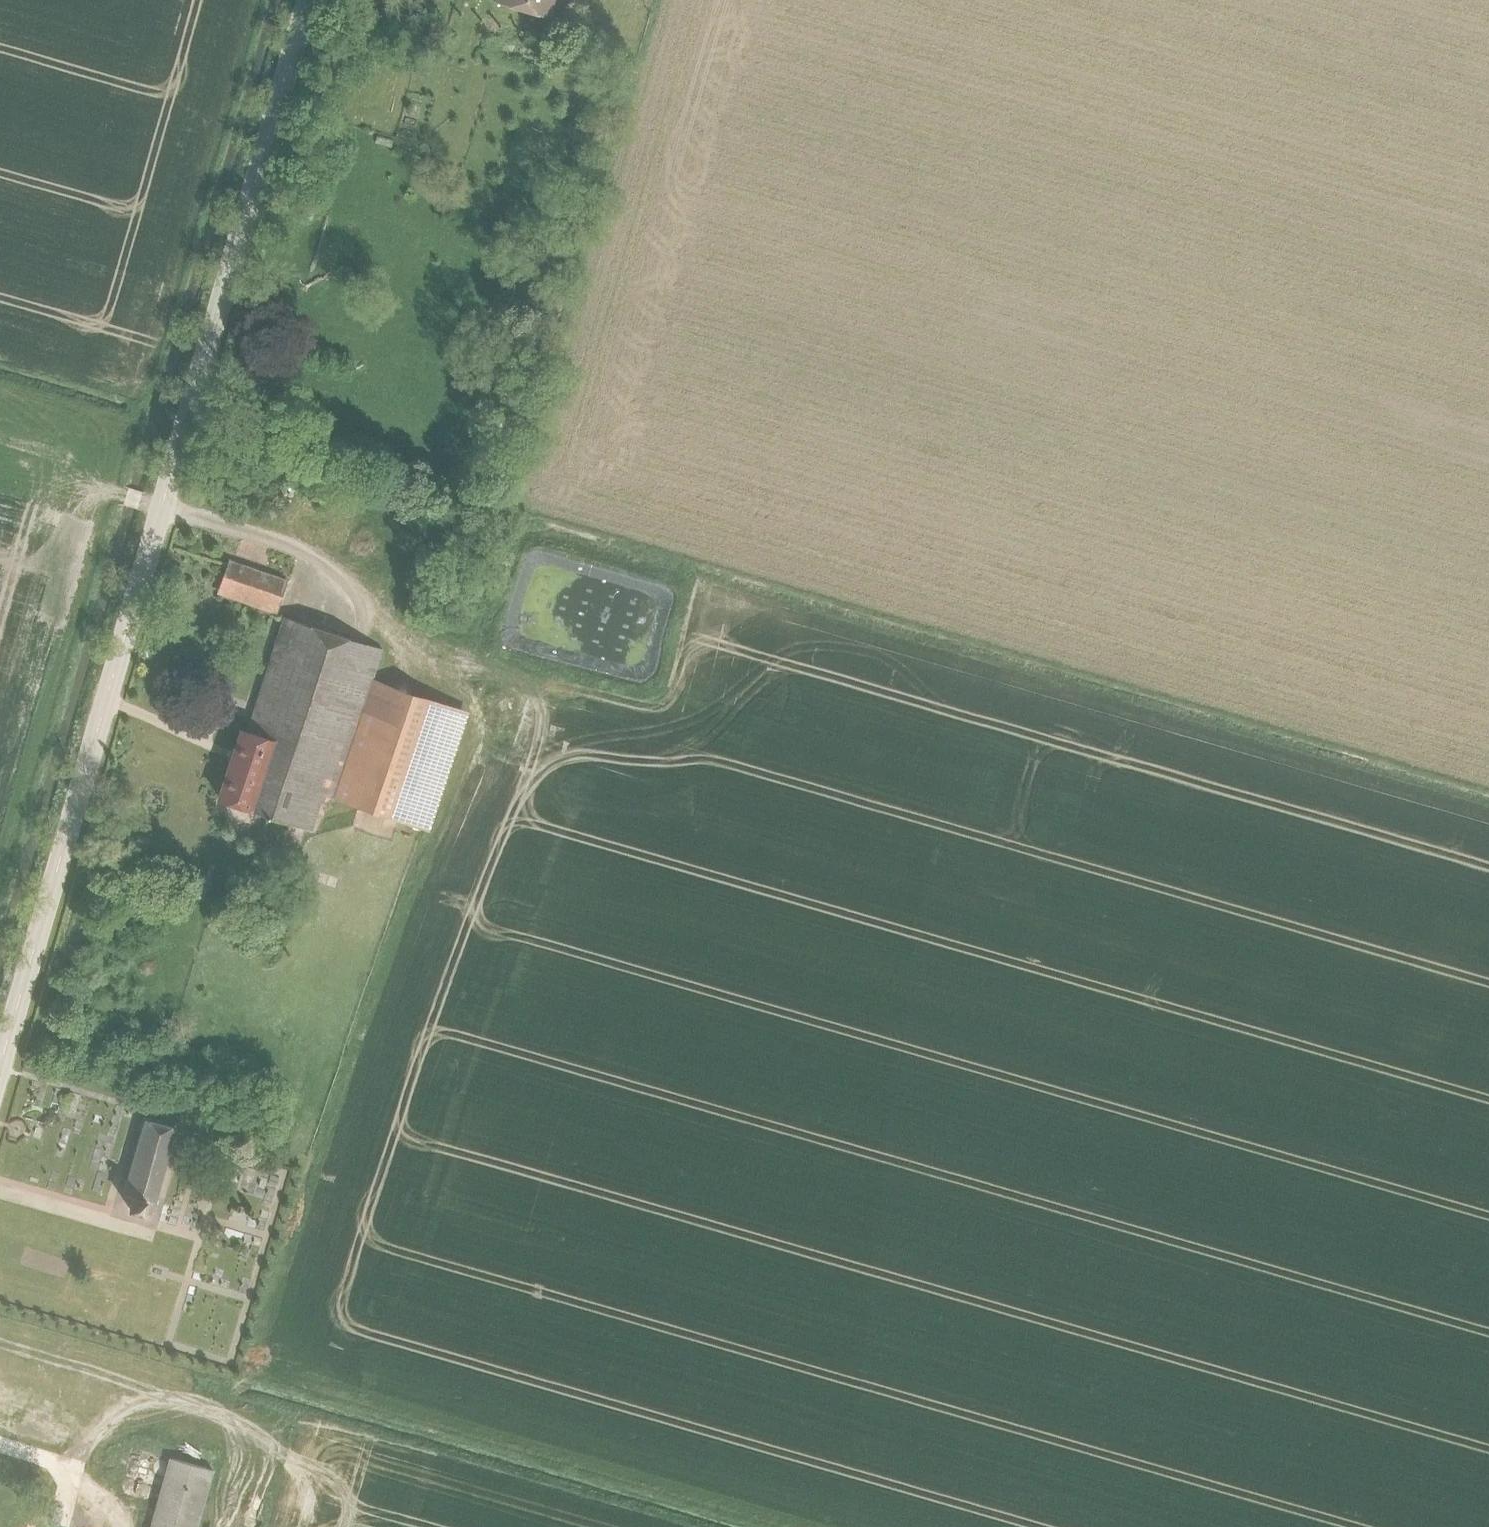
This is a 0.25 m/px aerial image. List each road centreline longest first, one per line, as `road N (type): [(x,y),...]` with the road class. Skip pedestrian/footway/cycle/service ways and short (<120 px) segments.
road 1 (tertiary): [(0,1071),(311,0)]

